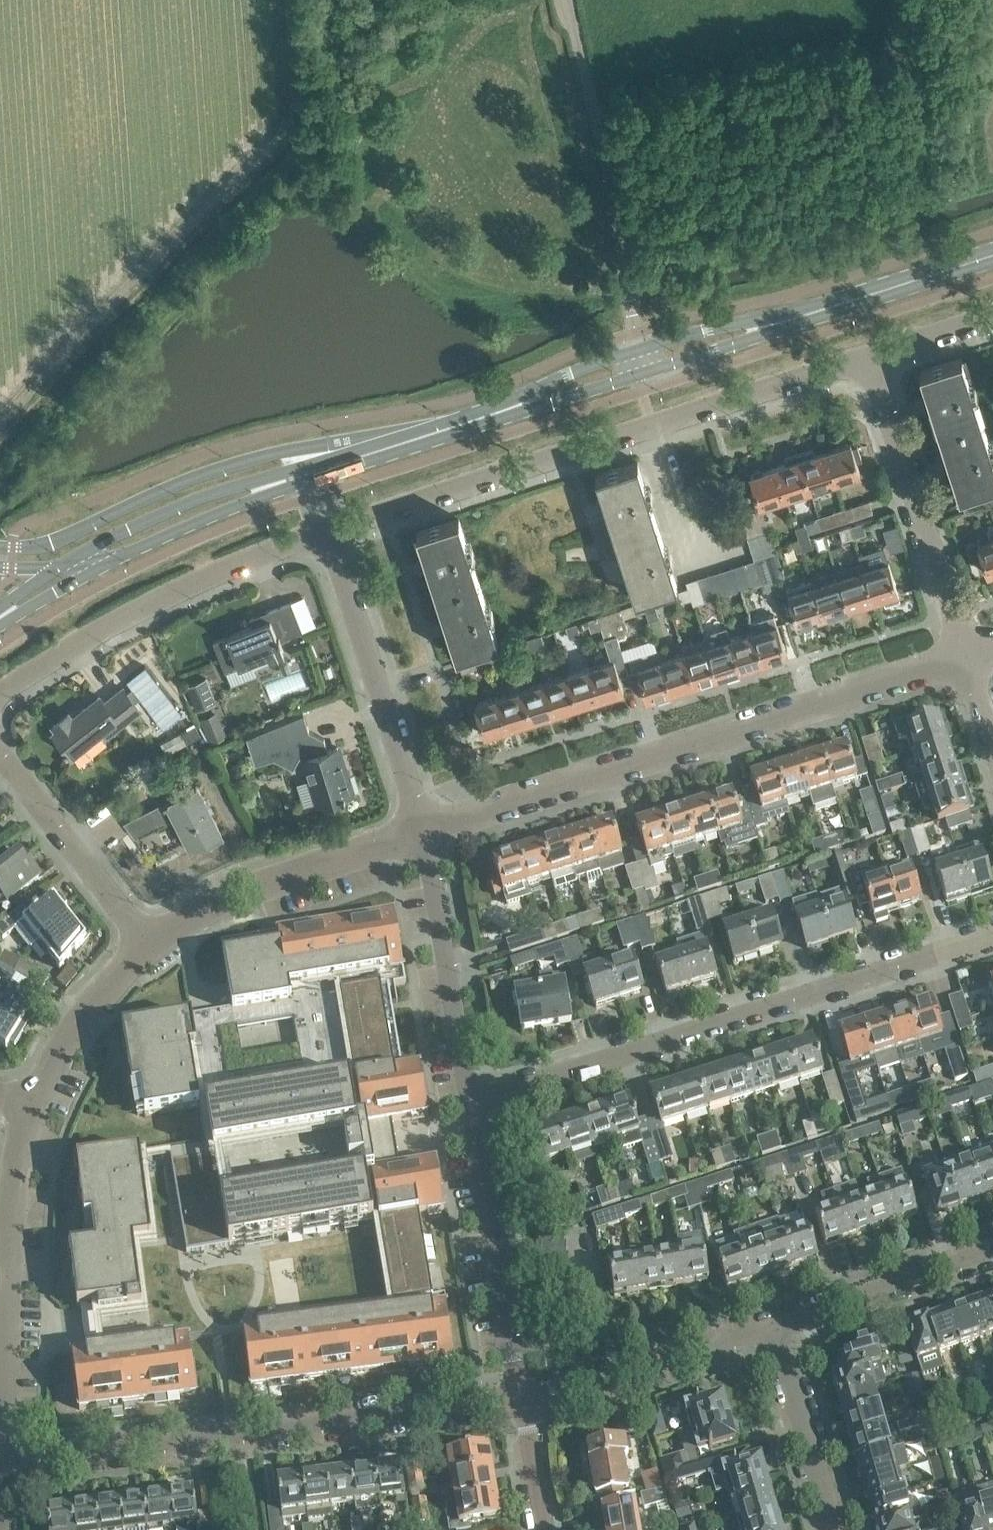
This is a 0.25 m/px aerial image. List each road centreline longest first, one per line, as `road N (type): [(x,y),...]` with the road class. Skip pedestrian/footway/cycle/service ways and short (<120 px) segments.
road 1 (residential): [(420,829),(970,653)]
road 2 (residential): [(329,536),(867,357)]
road 3 (residential): [(471,1104),(992,938)]
road 4 (residential): [(1,1460),(521,1400)]
road 5 (residential): [(0,696),(128,617),(329,536)]
road 6 (residential): [(1,1460),(12,1178),(34,1099)]
road 7 (unclassified): [(637,351),(572,0)]
road 8 (tertiary): [(0,623),(100,567),(312,473)]
road 9 (tertiary): [(312,473),(185,504),(56,568),(0,610)]
road 10 (residential): [(970,653),(867,357)]
road 11 (residential): [(420,829),(329,536)]
road 12 (residential): [(521,1400),(471,1104)]
road 13 (residential): [(146,943),(231,895),(420,829)]
road 14 (residential): [(471,1104),(420,829)]
road 15 (residential): [(521,1400),(618,1380),(777,1321)]
road 16 (residential): [(0,747),(146,943)]
road 17 (residential): [(777,1321),(992,1248)]
road 18 (residential): [(836,1529),(777,1321)]
road 19 (tertiary): [(800,314),(992,254)]
road 20 (residential): [(34,1099),(75,1025),(146,943)]
road 21 (tertiary): [(312,473),(494,415)]
road 22 (tertiary): [(640,375),(747,341),(800,314)]
road 23 (tertiary): [(800,314),(637,351)]
road 24 (tertiary): [(637,351),(541,386),(494,415)]
road 25 (tertiary): [(494,415),(640,375)]
road 26 (residential): [(867,357),(992,315)]
road 27 (residential): [(544,1529),(521,1400)]

